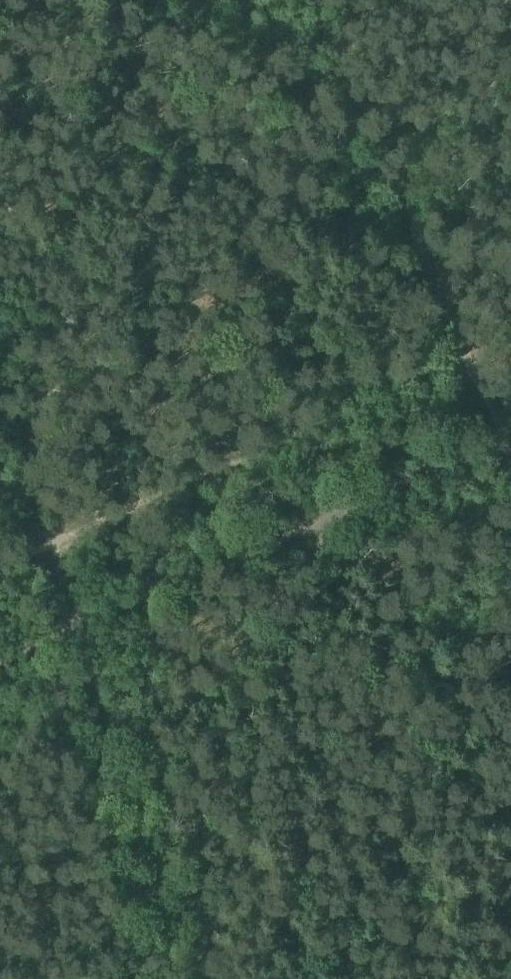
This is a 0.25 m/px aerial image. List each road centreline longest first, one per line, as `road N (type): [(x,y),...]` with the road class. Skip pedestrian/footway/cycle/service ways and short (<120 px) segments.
road 1 (track): [(0,405),(169,978)]
road 2 (track): [(0,574),(459,364)]
road 3 (track): [(309,0),(489,438)]

